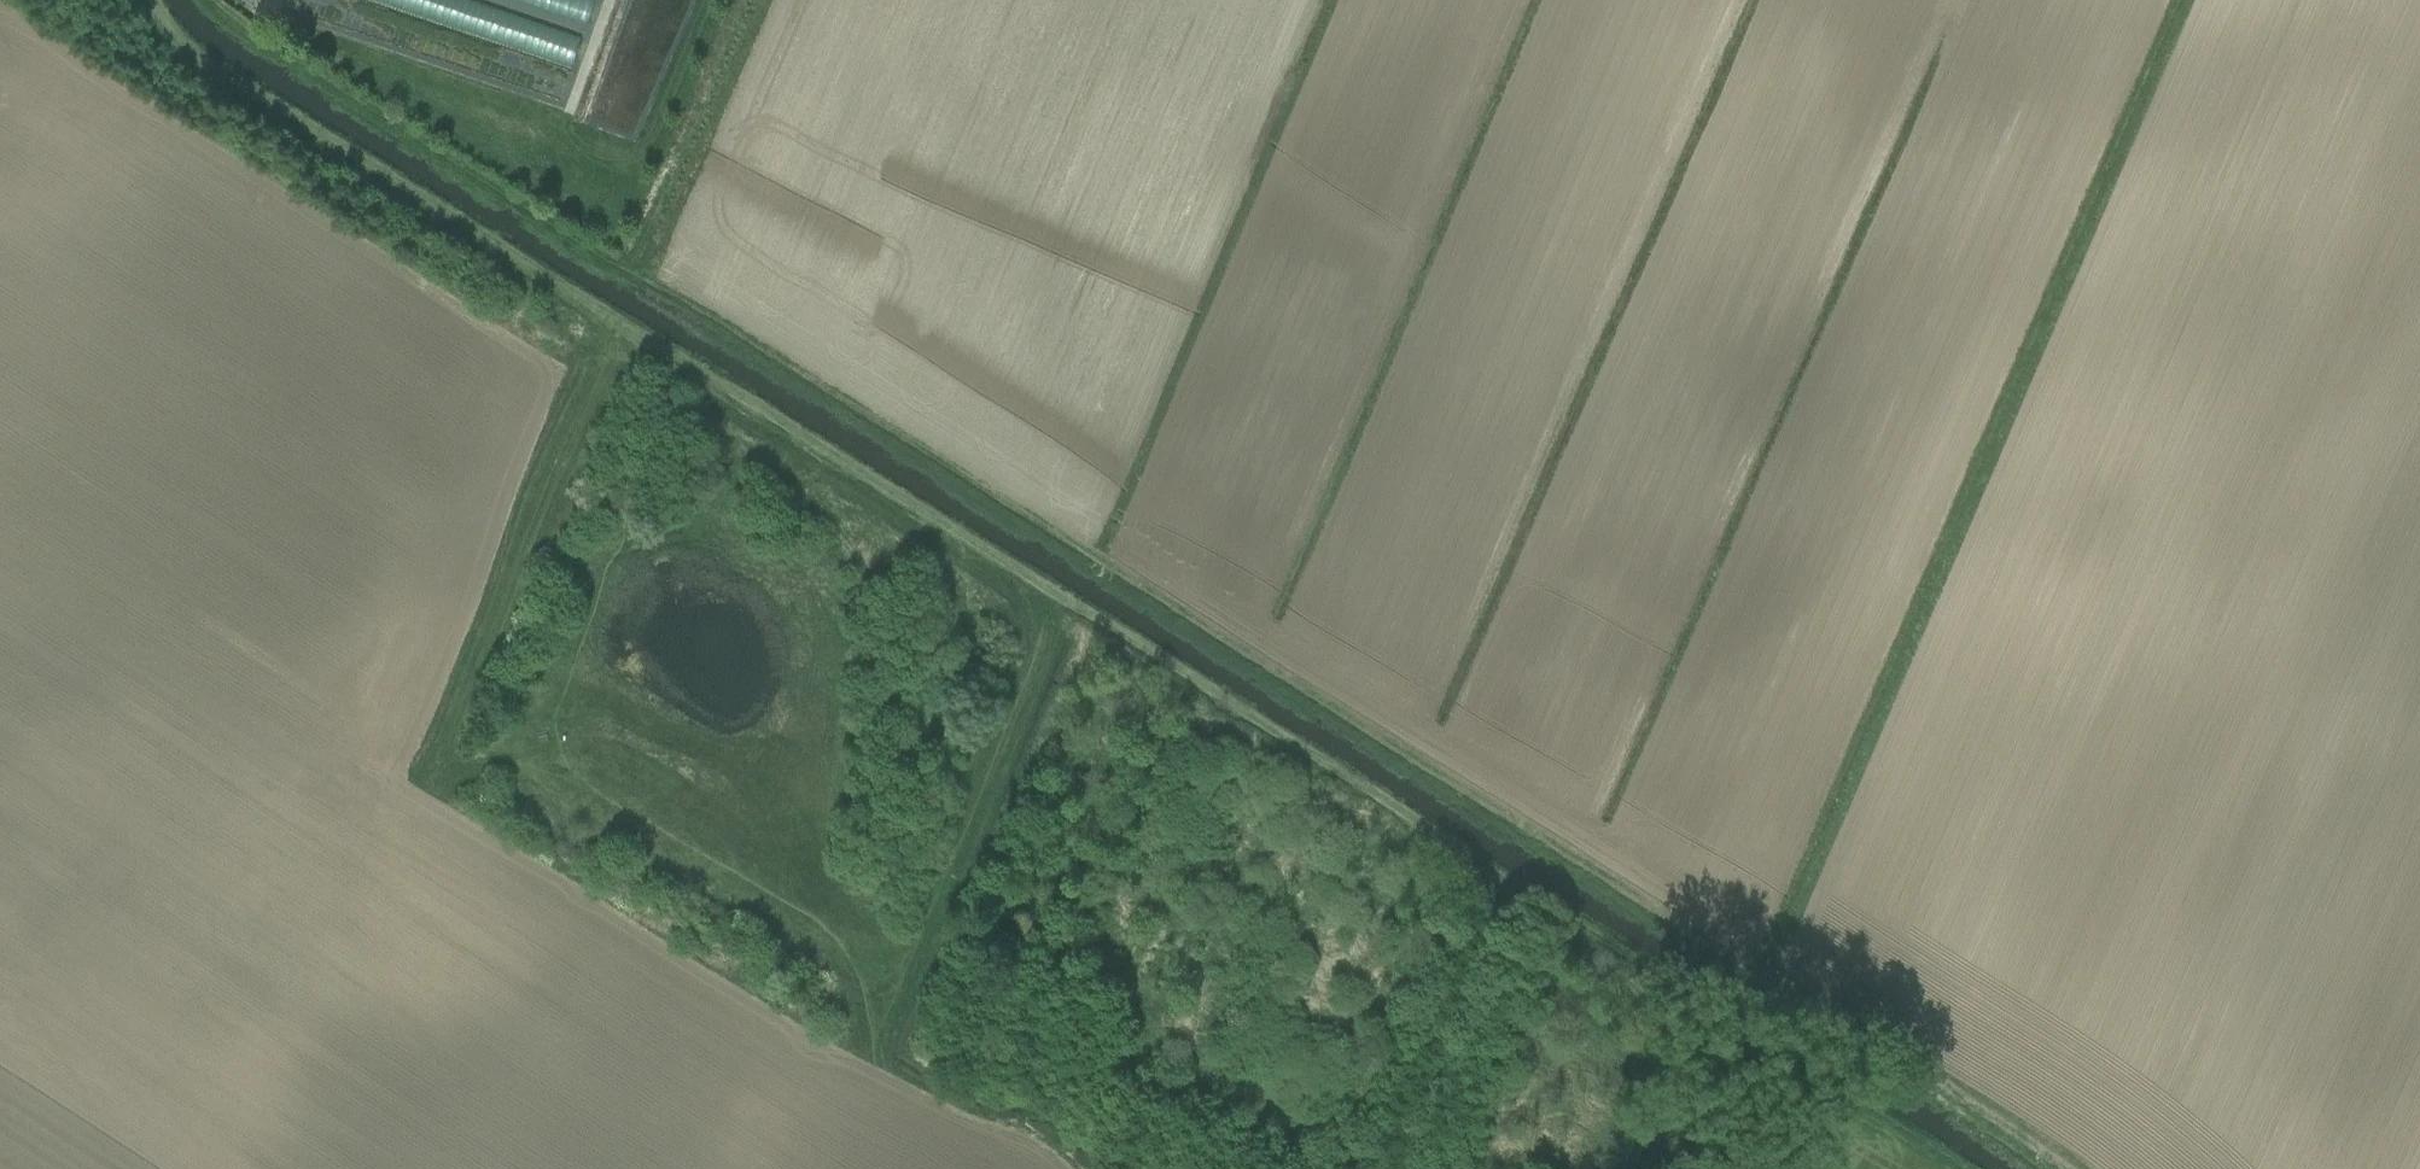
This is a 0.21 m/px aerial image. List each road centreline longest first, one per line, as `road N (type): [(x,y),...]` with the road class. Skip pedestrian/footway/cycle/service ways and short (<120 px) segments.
road 1 (track): [(1513,889),(1398,1168)]

